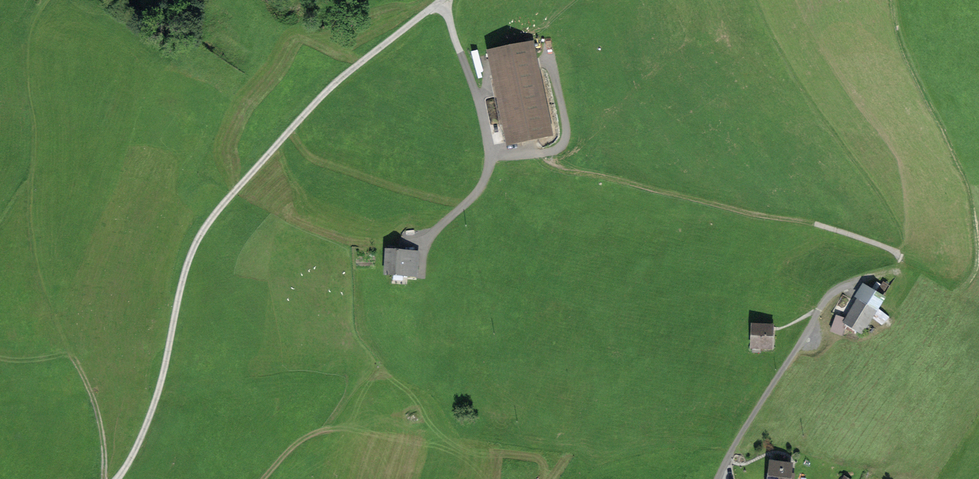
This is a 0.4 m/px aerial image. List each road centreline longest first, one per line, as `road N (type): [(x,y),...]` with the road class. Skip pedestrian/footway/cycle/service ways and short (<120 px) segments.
road 1 (track): [(440,0),(333,83),(208,219),(190,251),(154,405),(116,478)]
road 2 (track): [(900,269),(899,251),(555,165),(540,152)]
road 3 (track): [(905,262),(962,290),(978,258),(969,188),(897,48),(890,0)]
road 4 (track): [(443,0),(470,68),(491,155),(482,188),(426,238)]
road 5 (track): [(491,155),(556,148),(565,135),(550,54)]

